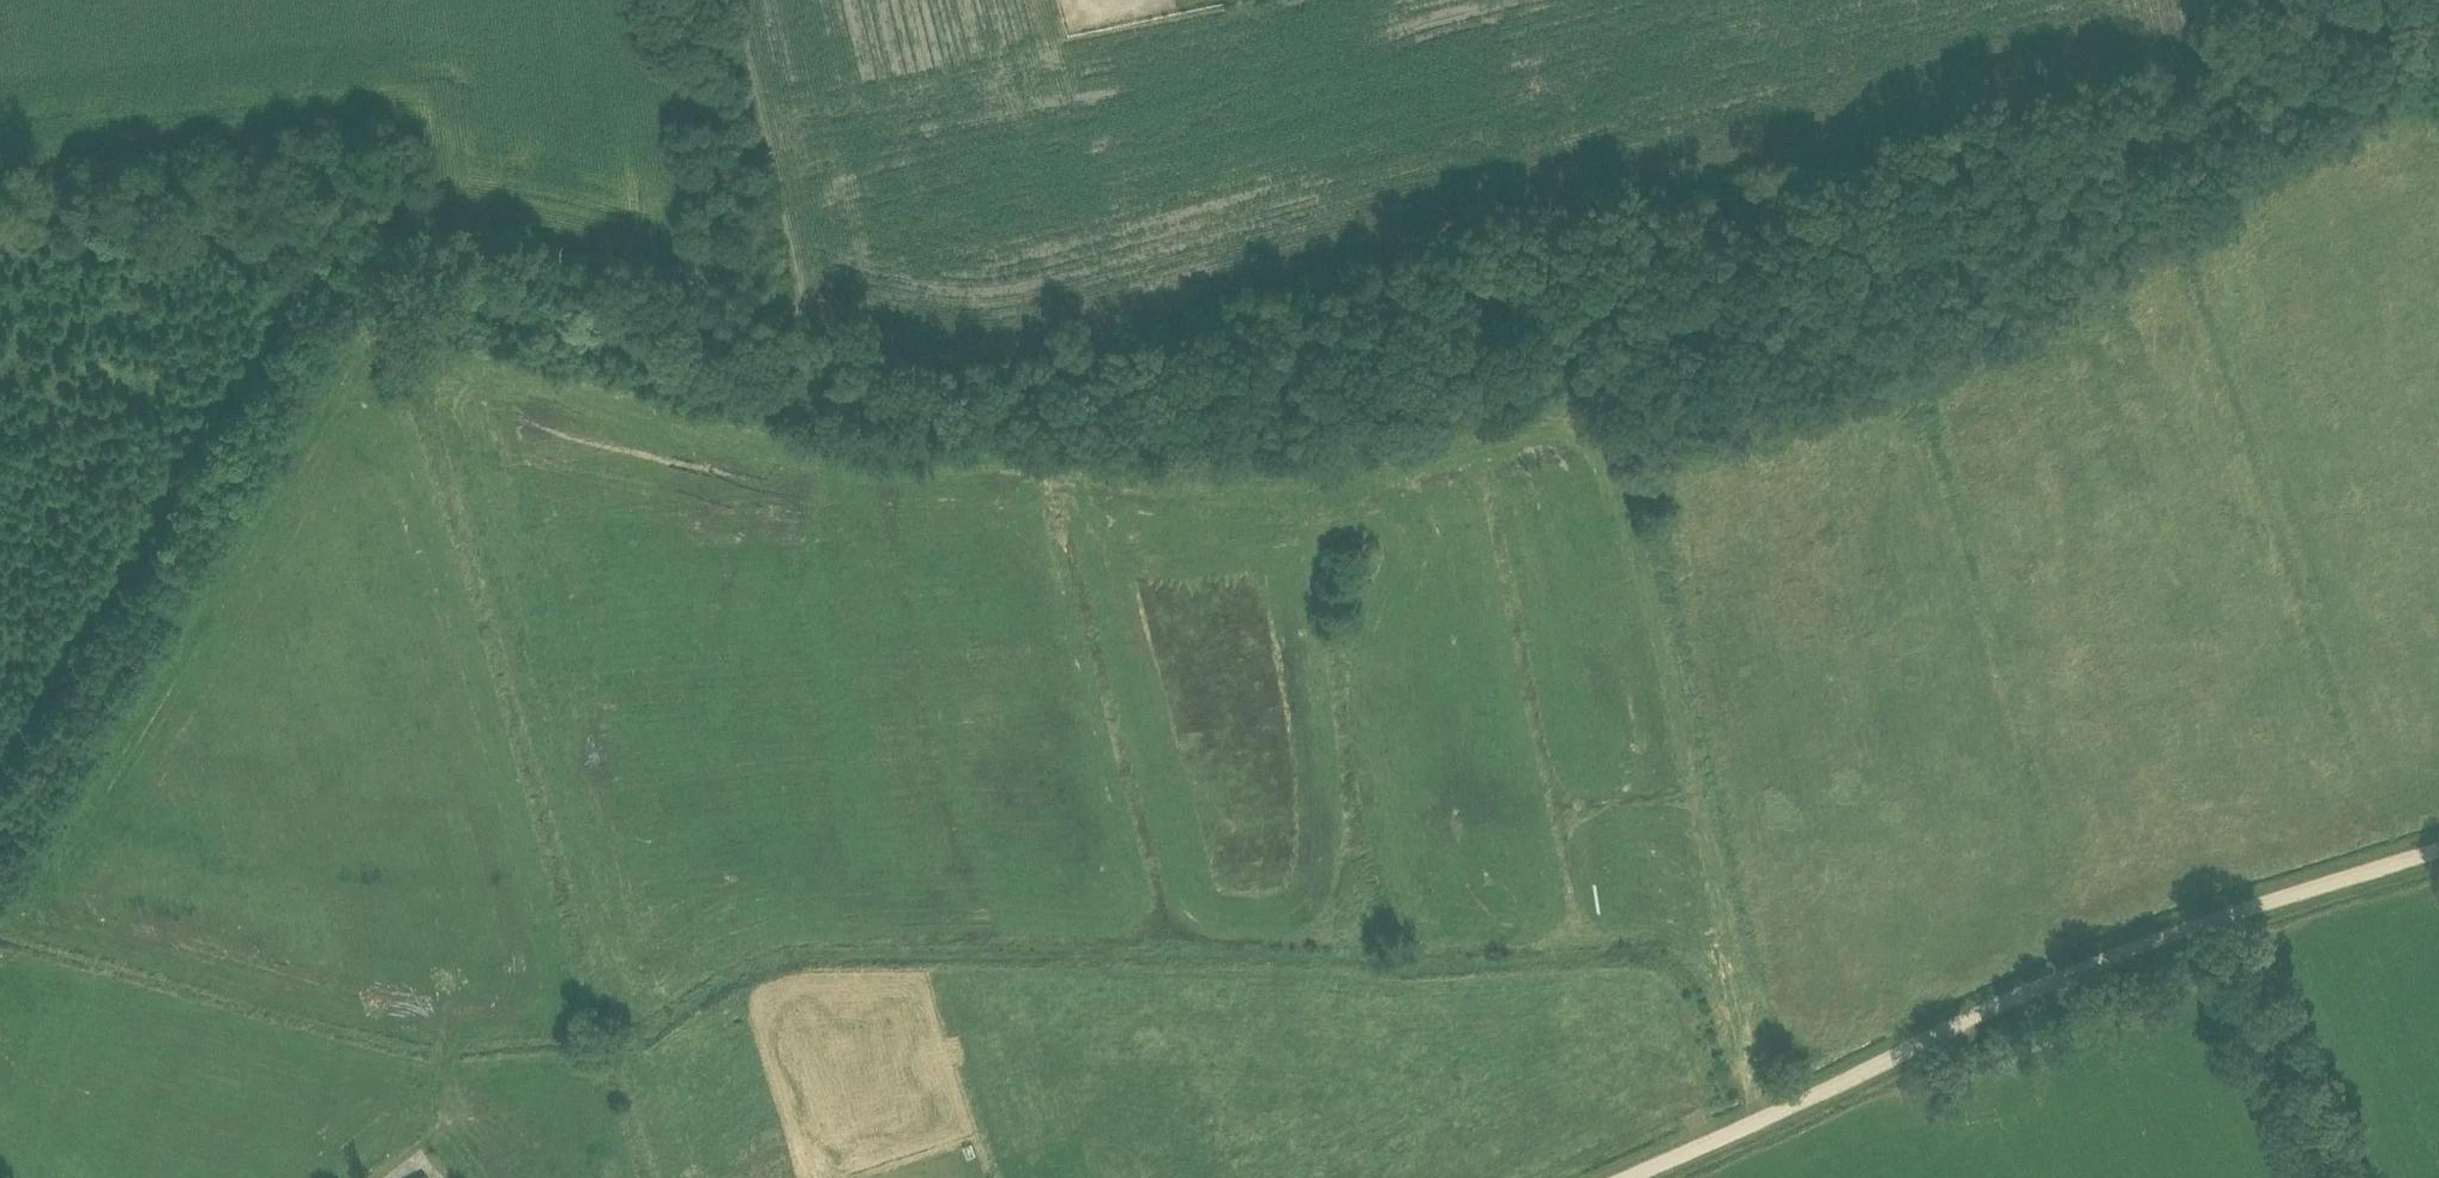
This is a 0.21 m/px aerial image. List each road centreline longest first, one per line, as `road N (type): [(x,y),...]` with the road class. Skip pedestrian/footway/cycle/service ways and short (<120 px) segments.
road 1 (track): [(1626,1177),(2032,992),(2265,903),(2438,850)]

